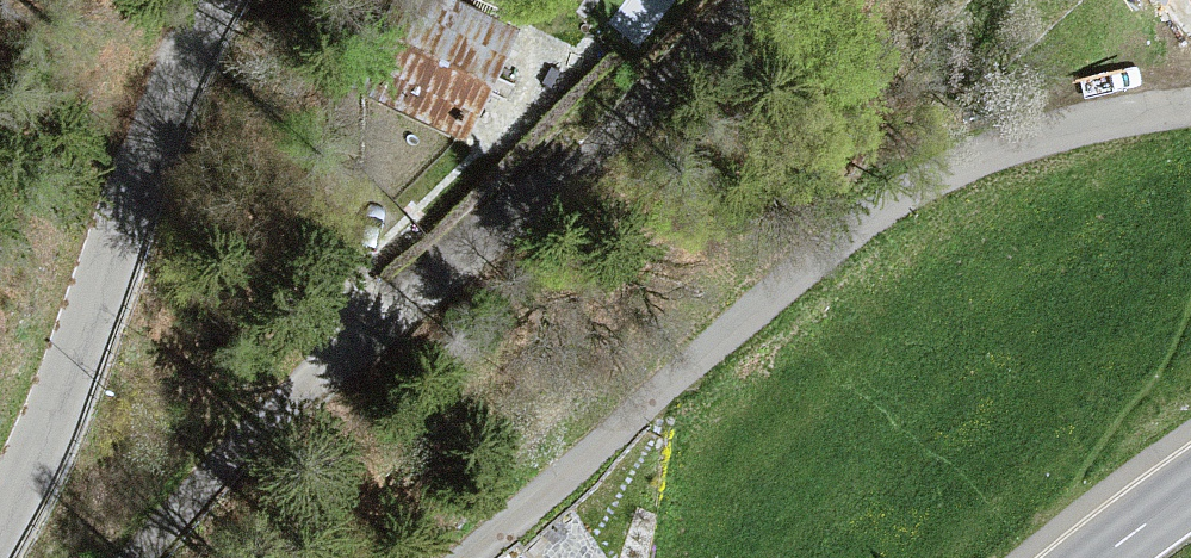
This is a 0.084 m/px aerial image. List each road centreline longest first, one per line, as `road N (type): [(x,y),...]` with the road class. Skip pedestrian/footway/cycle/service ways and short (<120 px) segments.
road 1 (residential): [(1190,104),(1042,137),(934,179),(800,272),(470,557)]
road 2 (residential): [(141,557),(299,388),(579,165),(749,0)]
road 3 (tertiary): [(0,524),(217,0)]
road 4 (tertiary): [(1190,487),(1090,557)]

